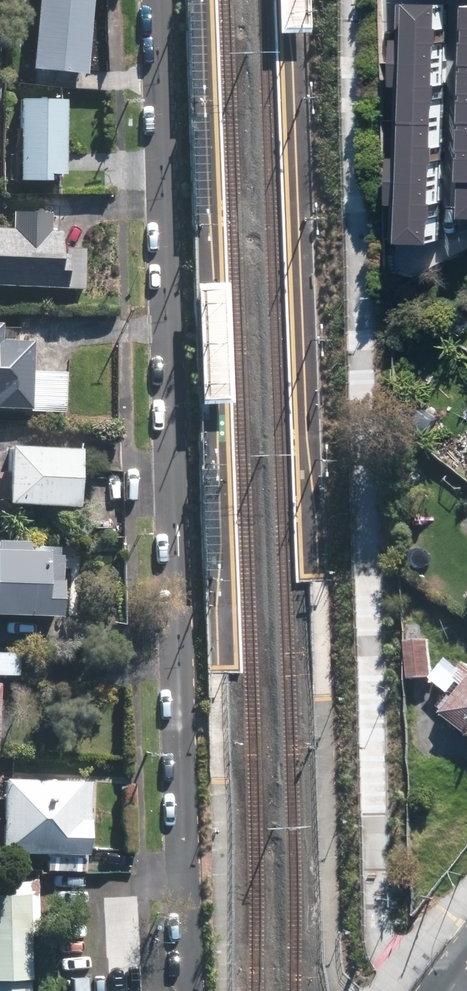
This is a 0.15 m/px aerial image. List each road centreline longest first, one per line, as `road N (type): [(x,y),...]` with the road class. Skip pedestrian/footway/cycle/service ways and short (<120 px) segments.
road 1 (residential): [(193,990),(173,630),(161,0)]

